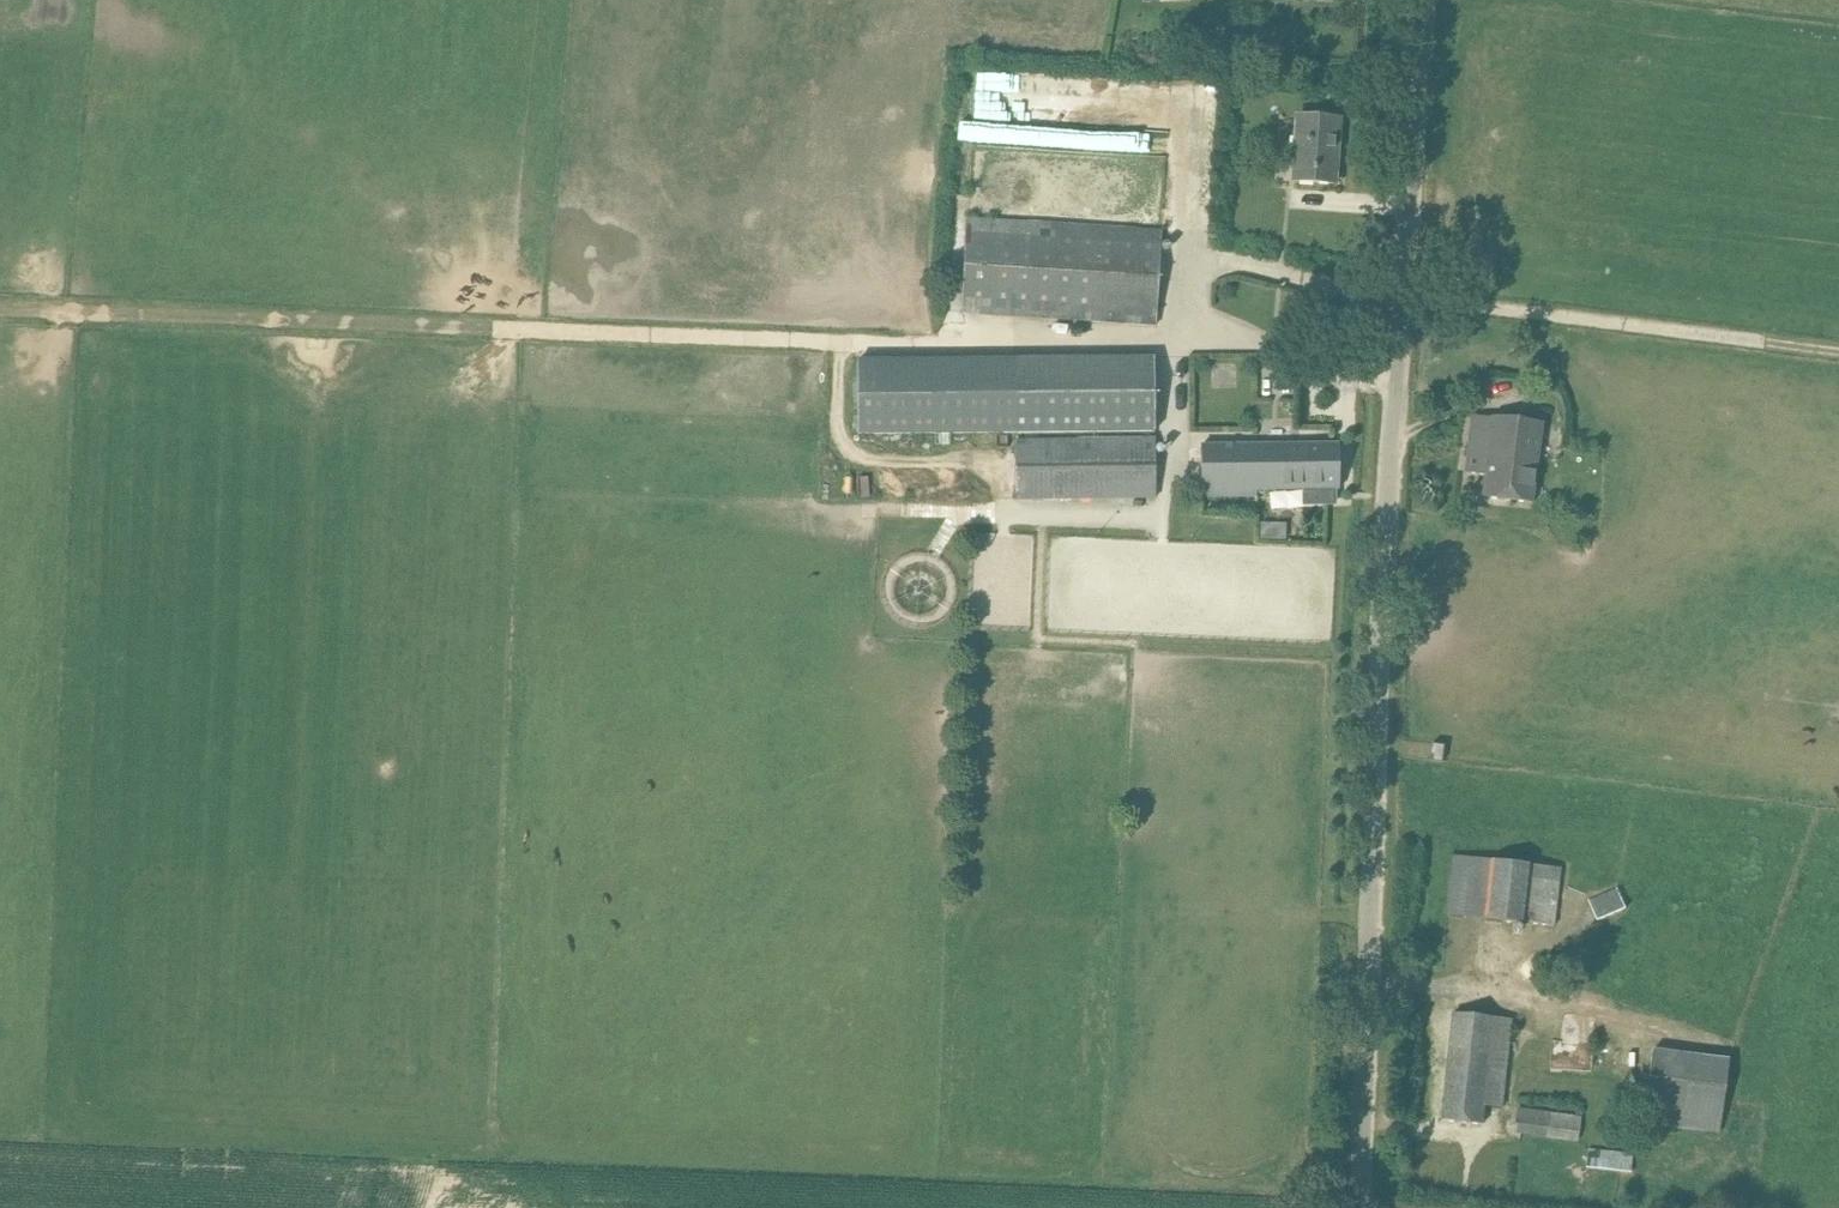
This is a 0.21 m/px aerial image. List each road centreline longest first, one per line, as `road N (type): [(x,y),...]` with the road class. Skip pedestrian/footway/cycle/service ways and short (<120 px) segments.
road 1 (unclassified): [(1360,1207),(1359,1117),(1429,0)]

